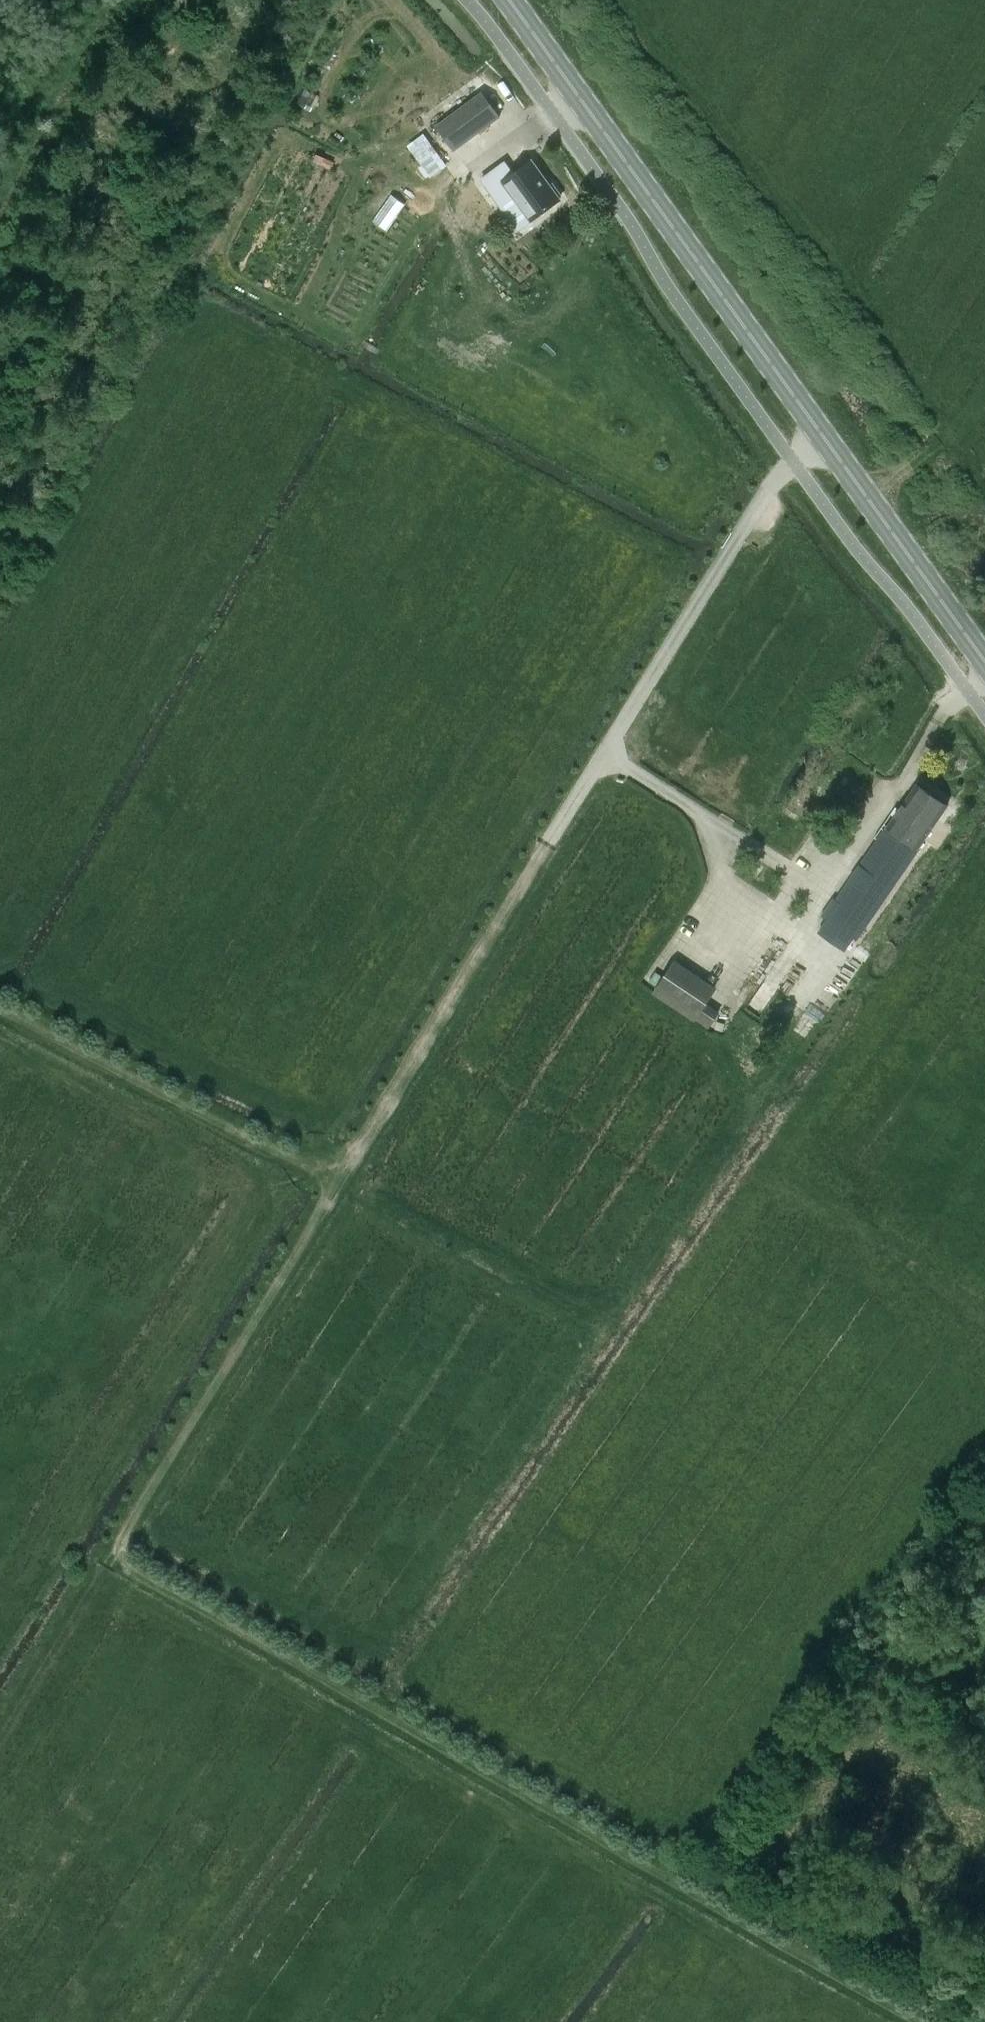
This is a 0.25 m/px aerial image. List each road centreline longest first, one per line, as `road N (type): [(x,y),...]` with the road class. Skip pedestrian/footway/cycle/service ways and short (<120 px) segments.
road 1 (secondary): [(984,667),(502,0)]

